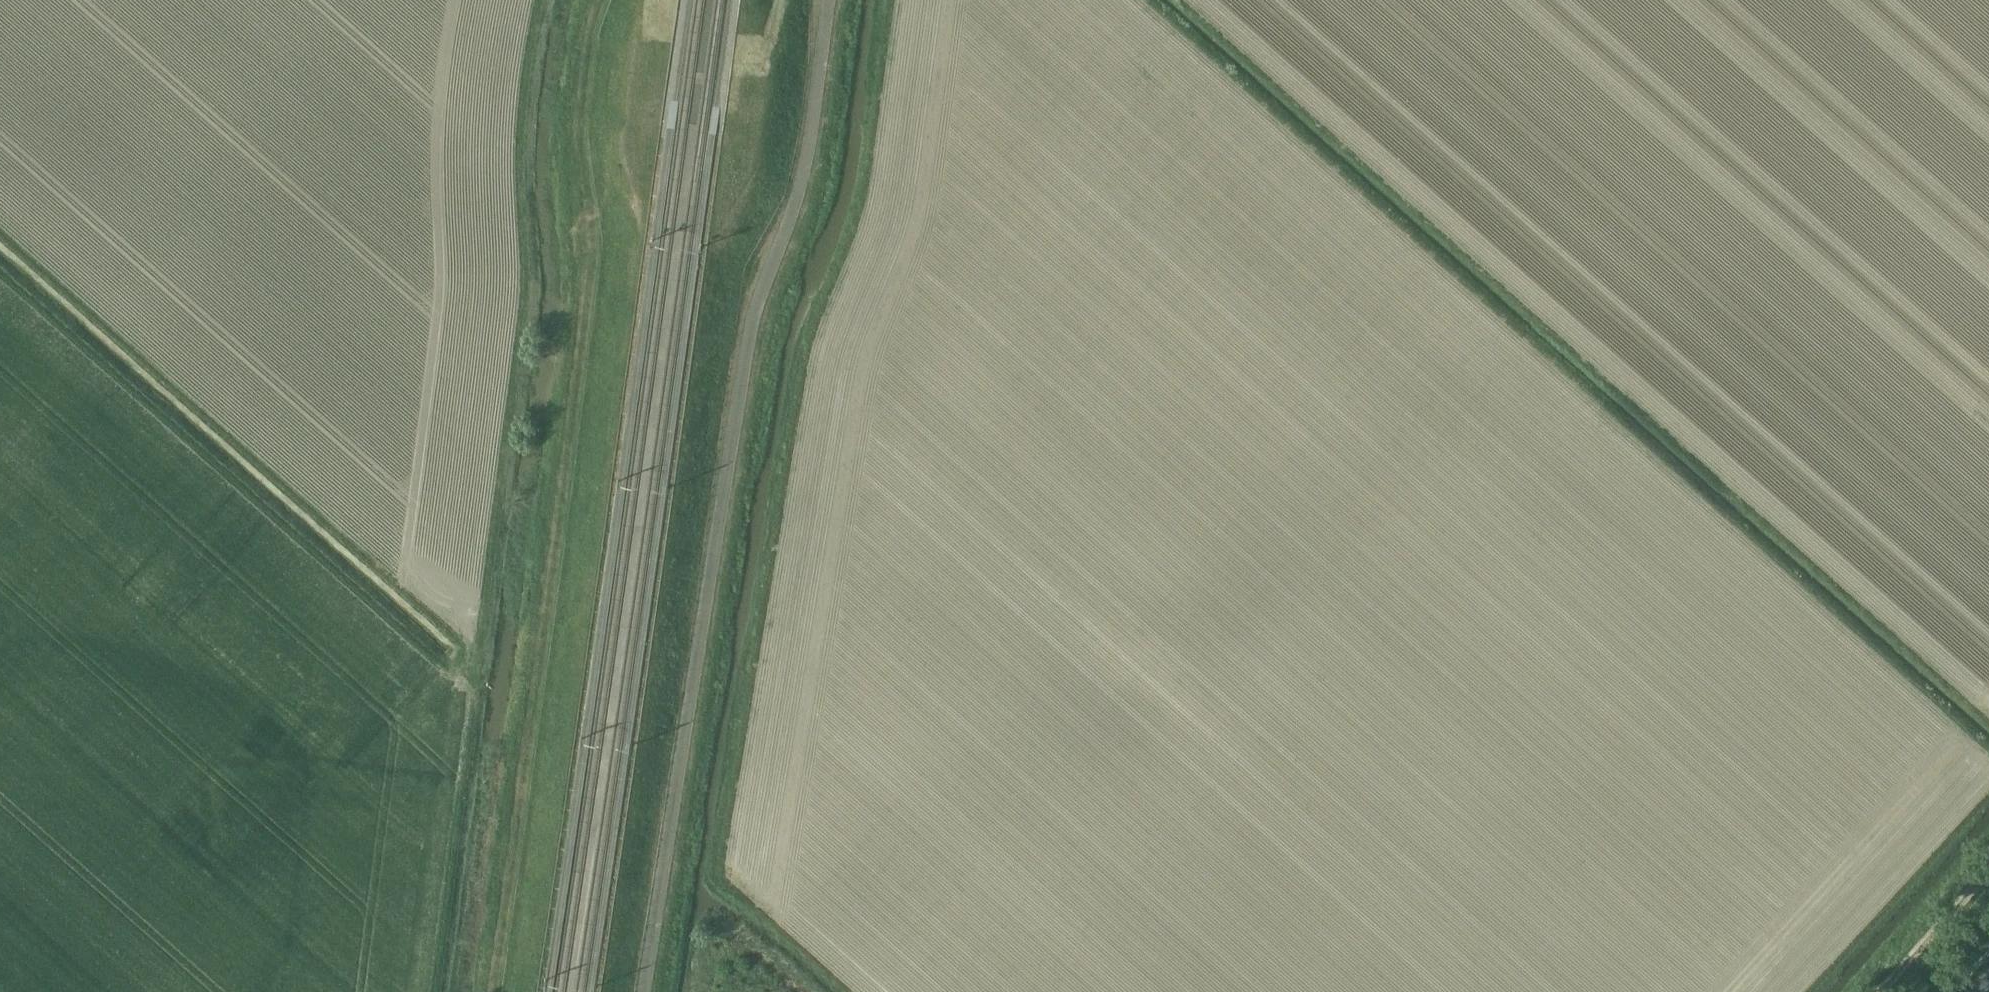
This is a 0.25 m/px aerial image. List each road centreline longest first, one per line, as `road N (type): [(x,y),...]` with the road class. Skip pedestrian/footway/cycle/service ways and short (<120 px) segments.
road 1 (track): [(1875,991),(1988,866)]

